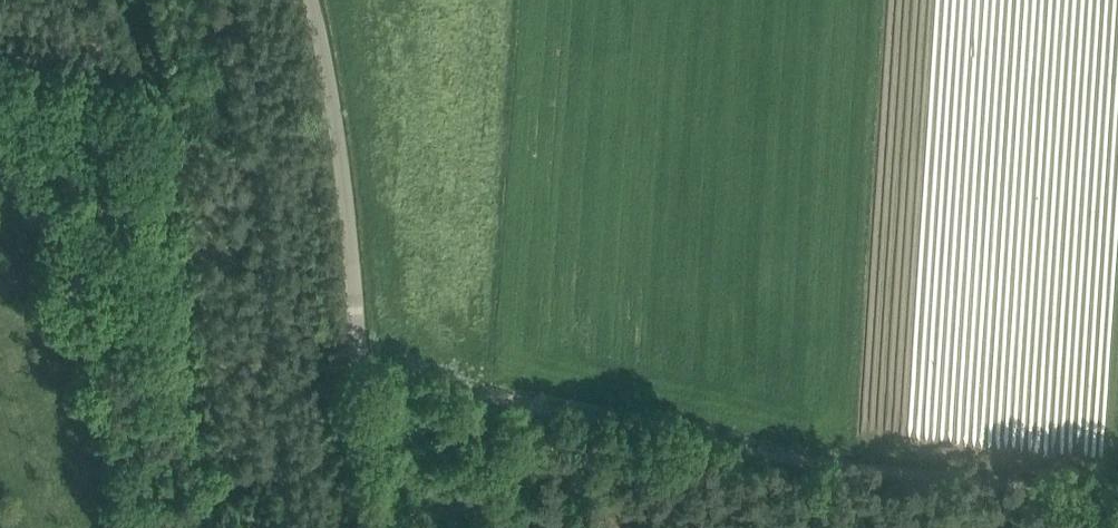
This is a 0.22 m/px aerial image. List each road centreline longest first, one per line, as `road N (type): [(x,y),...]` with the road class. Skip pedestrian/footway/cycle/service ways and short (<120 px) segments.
road 1 (track): [(359,371),(861,470),(1012,483),(1117,511)]
road 2 (unclassified): [(371,527),(336,122),(311,0)]

